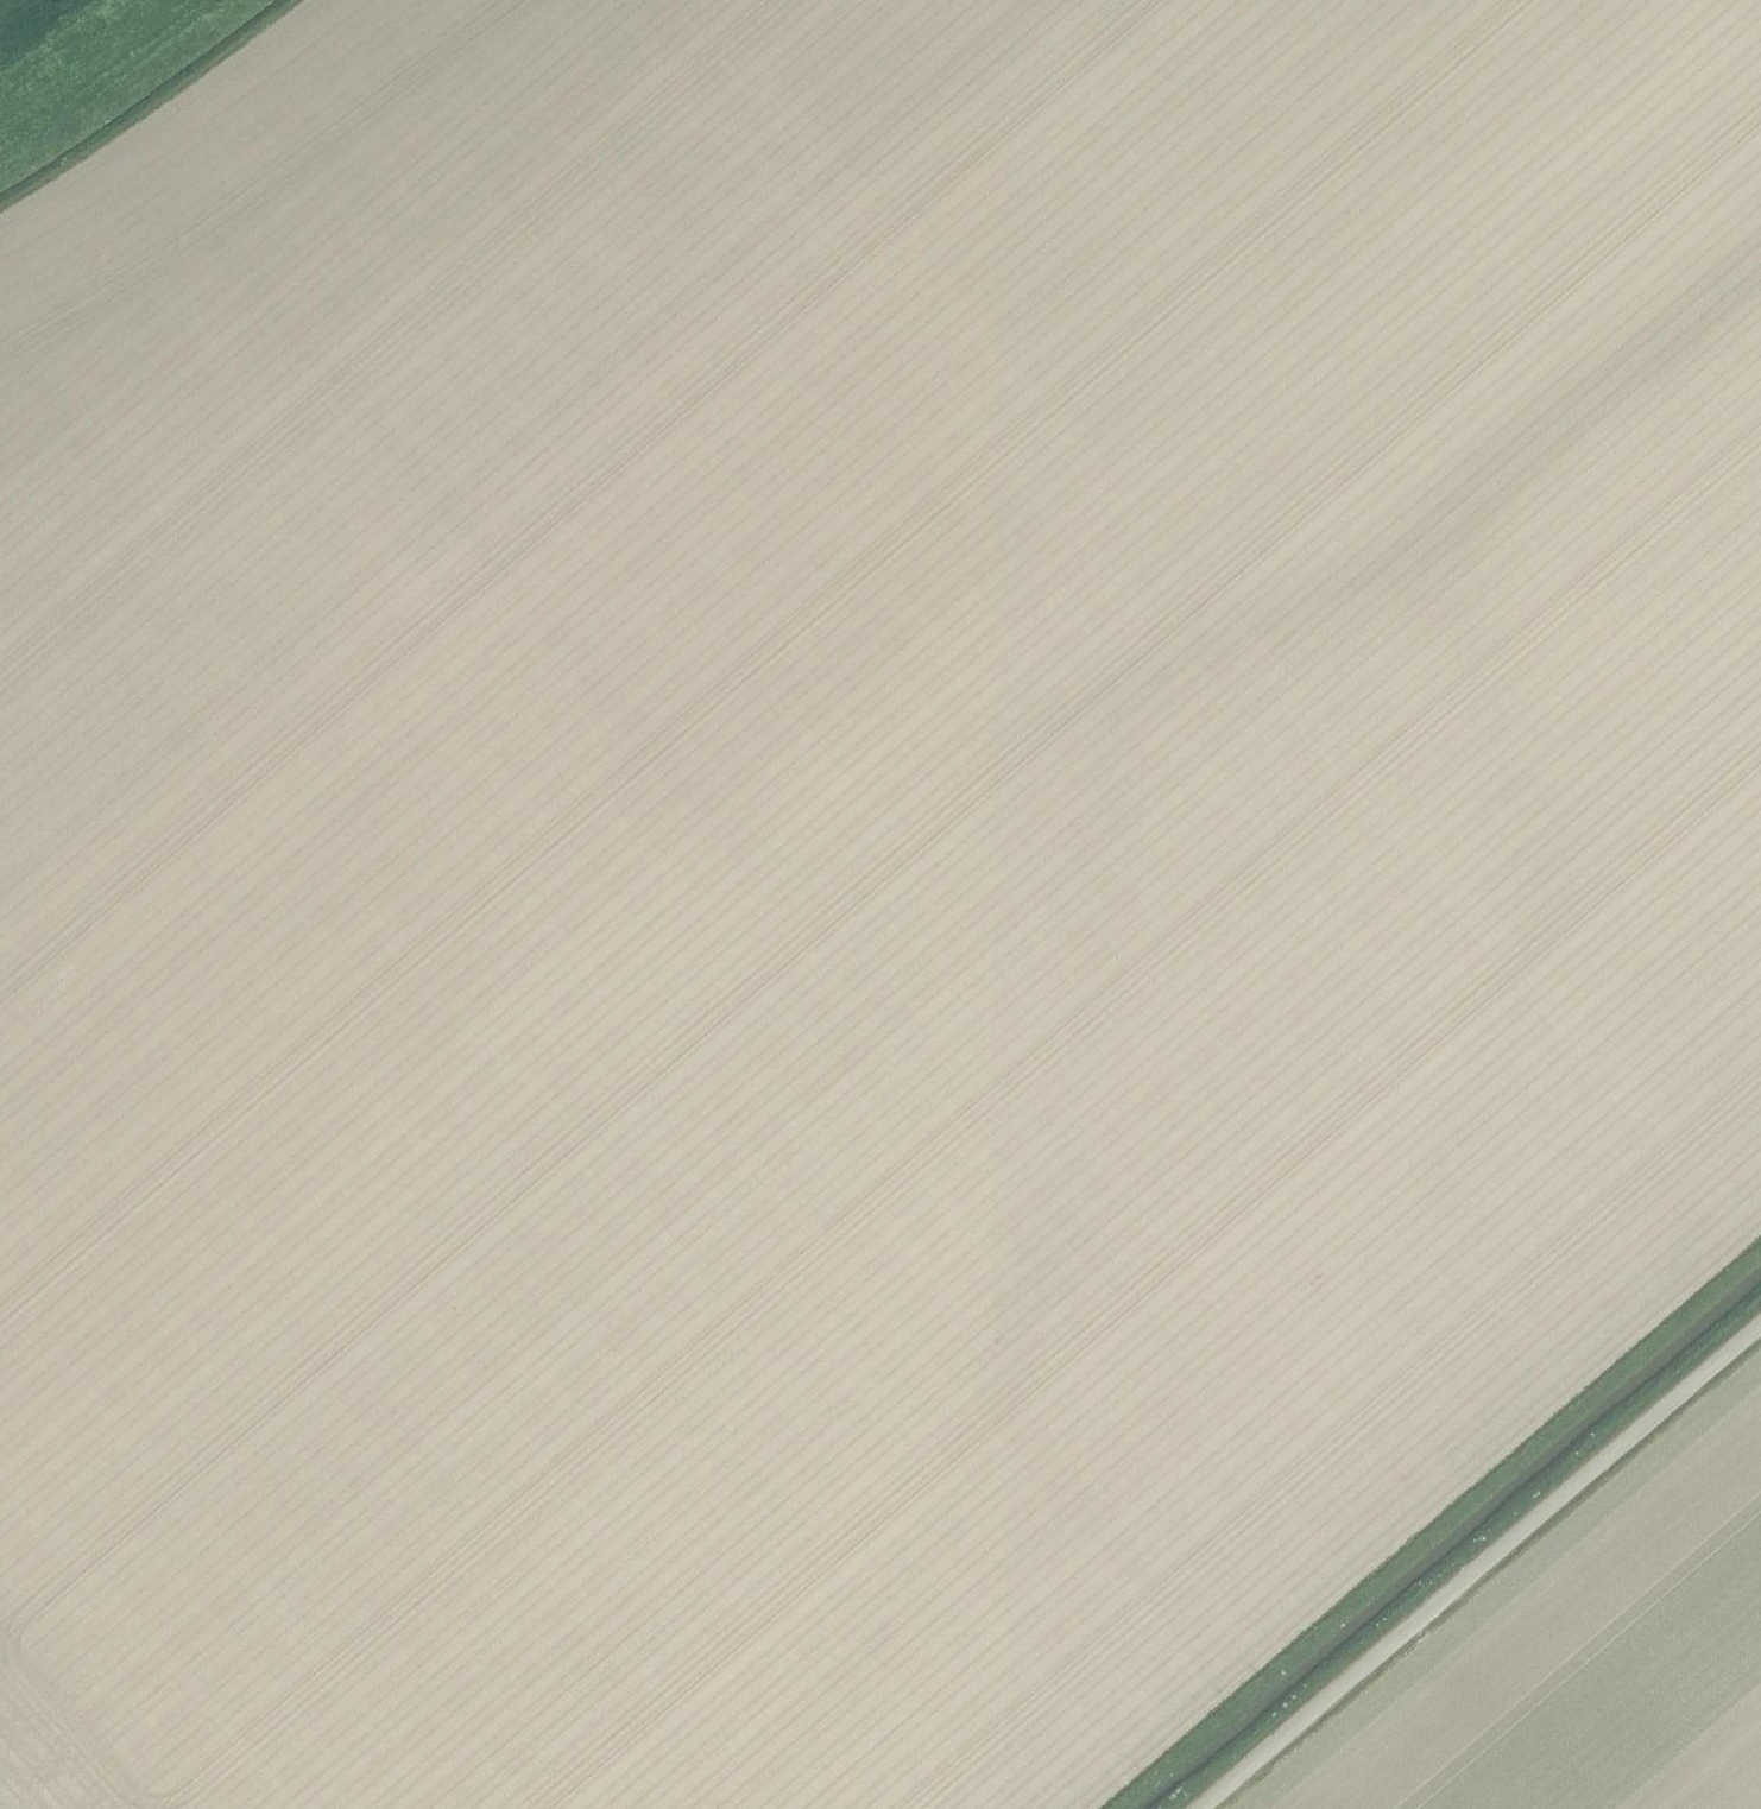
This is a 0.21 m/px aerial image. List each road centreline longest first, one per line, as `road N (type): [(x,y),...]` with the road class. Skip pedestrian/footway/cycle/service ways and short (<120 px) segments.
road 1 (unclassified): [(1198,1808),(1760,1326)]

